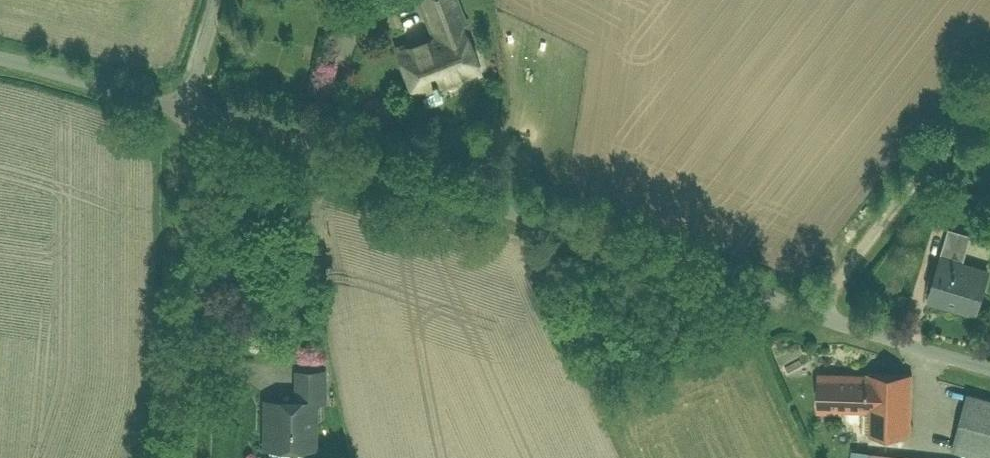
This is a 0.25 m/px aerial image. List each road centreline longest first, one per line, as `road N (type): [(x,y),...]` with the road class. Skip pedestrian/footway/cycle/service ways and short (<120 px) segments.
road 1 (unclassified): [(989,354),(177,107)]
road 2 (unclassified): [(175,457),(181,400),(177,107)]
road 3 (track): [(989,83),(837,309)]
road 4 (unclassified): [(177,107),(0,70)]

